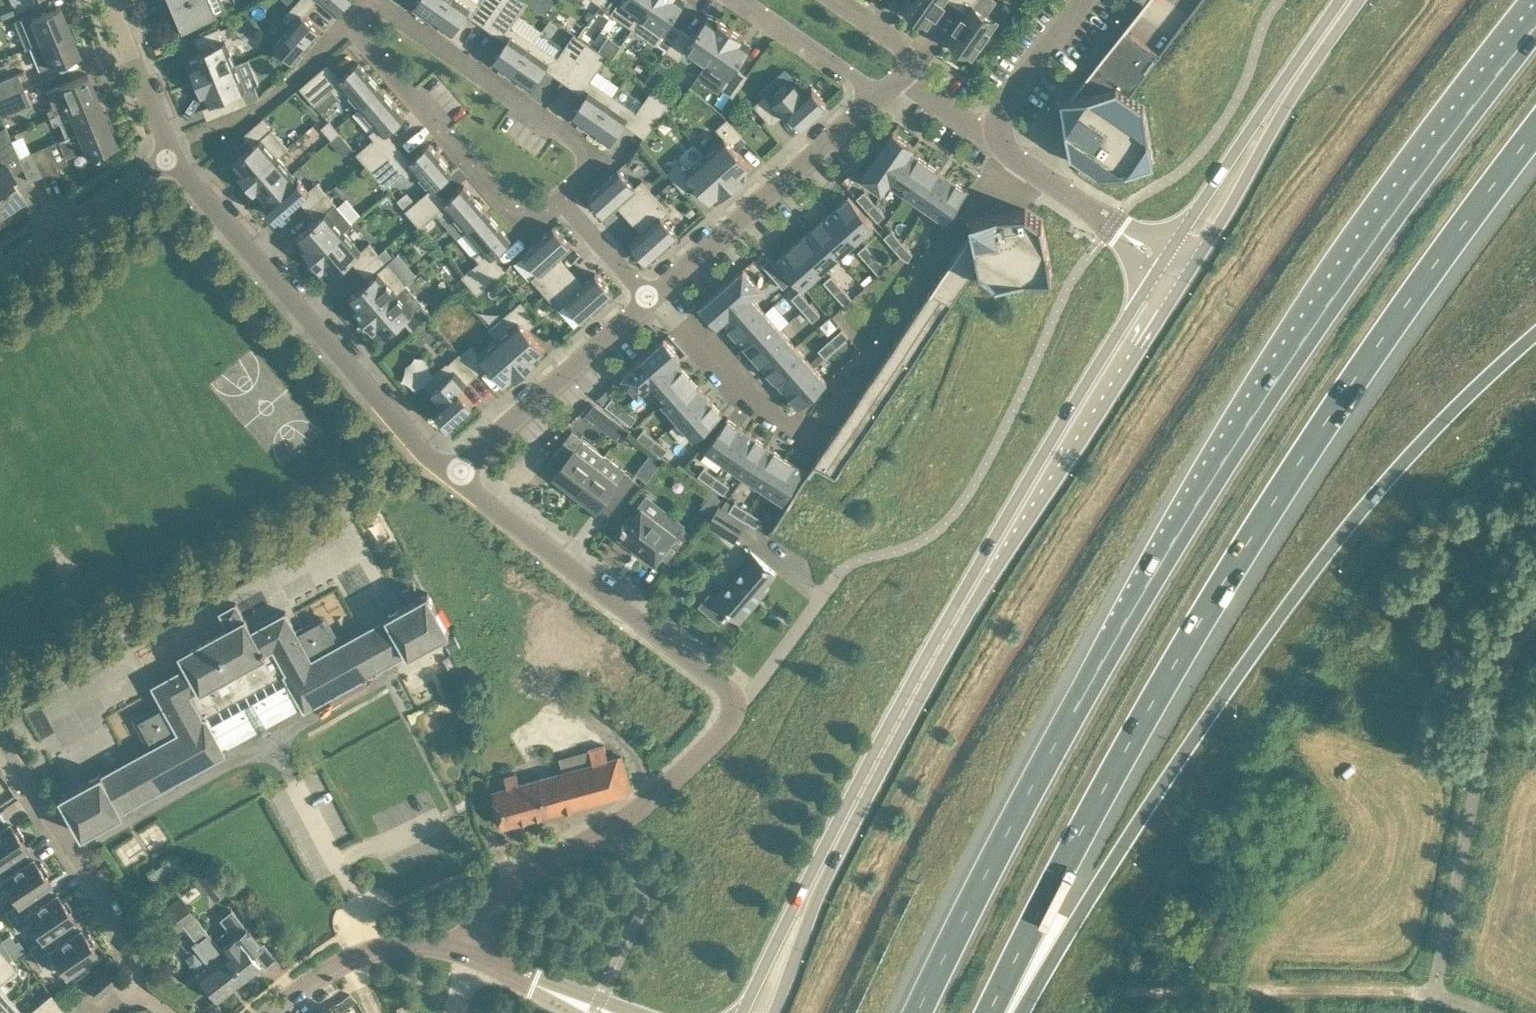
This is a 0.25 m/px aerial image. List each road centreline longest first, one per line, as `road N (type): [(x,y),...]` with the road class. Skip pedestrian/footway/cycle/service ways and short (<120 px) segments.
road 1 (motorway): [(1535,26),(1398,204),(1208,485),(1019,809),(918,1012)]
road 2 (motorway): [(989,1012),(1078,836),(1262,518),(1535,131)]
road 3 (motorway): [(1011,1012),(1231,685),(1368,502),(1535,333)]
road 4 (secondary): [(811,889),(877,757),(1169,277)]
road 5 (residential): [(455,476),(434,462),(215,202),(179,148)]
road 6 (unclassified): [(470,954),(505,896),(554,855),(609,834),(647,807),(730,721),(734,703)]
road 7 (unclassified): [(1494,1012),(1391,991),(1122,990)]
road 8 (residential): [(734,703),(727,688),(455,476)]
road 9 (residential): [(556,201),(599,165),(373,0)]
road 10 (residential): [(647,294),(880,96)]
road 11 (residential): [(368,0),(347,27),(522,230)]
road 12 (residential): [(0,741),(115,911),(137,988)]
road 13 (residential): [(455,476),(647,294)]
road 14 (residential): [(807,453),(647,294)]
road 15 (residential): [(269,1012),(312,981),(363,958),(424,949),(470,954)]
road 16 (residential): [(0,270),(179,148)]
road 17 (secondary): [(1180,259),(1224,216),(1282,95)]
road 18 (secondary): [(1282,95),(1201,201),(1180,259)]
road 19 (residential): [(740,0),(880,96)]
road 20 (residential): [(179,148),(113,0)]
road 21 (residential): [(1113,225),(1005,155),(998,126)]
road 22 (residential): [(998,126),(1011,89),(1083,0)]
road 23 (secondary): [(811,889),(744,1012)]
road 24 (unclassified): [(593,1010),(470,954)]
road 25 (residential): [(647,294),(556,201)]
road 26 (secondary): [(773,1012),(811,889)]

